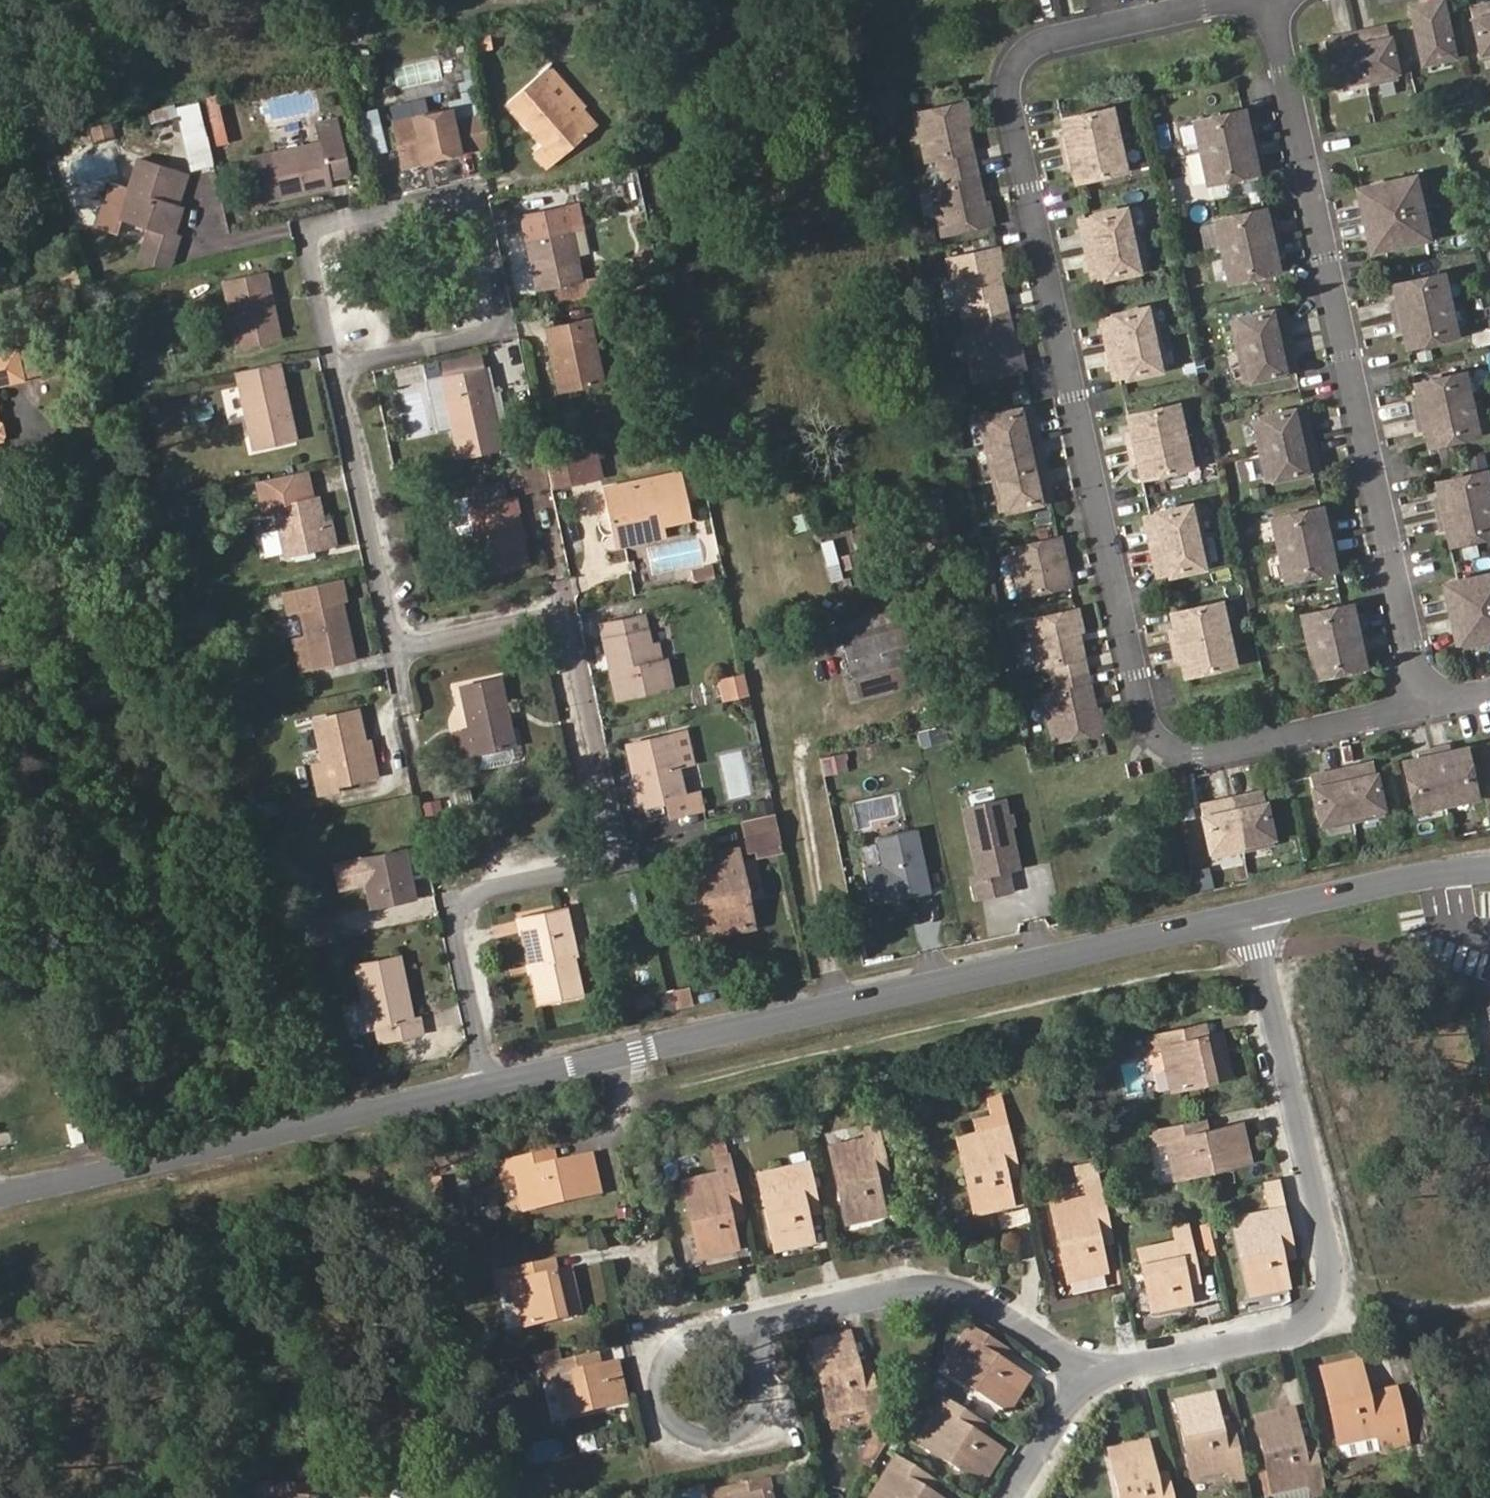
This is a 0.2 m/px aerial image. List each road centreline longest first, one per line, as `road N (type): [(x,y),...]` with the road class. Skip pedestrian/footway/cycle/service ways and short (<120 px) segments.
road 1 (residential): [(1427,703),(1198,753),(1157,737),(1145,712),(1011,77),(1047,39),(1240,0)]
road 2 (residential): [(487,1086),(450,902),(623,861),(570,611),(397,649),(335,367)]
road 3 (tertiary): [(1247,916),(487,1086)]
road 4 (residential): [(1270,0),(1427,703)]
road 5 (residential): [(1247,916),(1331,1291),(1315,1318),(1288,1334),(1134,1364),(1088,1381)]
road 6 (tertiary): [(487,1086),(0,1197)]
road 7 (residential): [(335,367),(304,231),(476,195),(508,331)]
road 8 (residential): [(1088,1381),(950,1285),(772,1321),(747,1341)]
road 9 (residential): [(747,1341),(713,1331),(681,1344),(663,1373),(667,1407),(691,1432),(725,1438),(756,1420),(770,1388)]
road 10 (tertiary): [(1489,865),(1247,916)]
road 11 (residential): [(508,331),(335,367)]
road 12 (residential): [(1088,1381),(1007,1497)]

